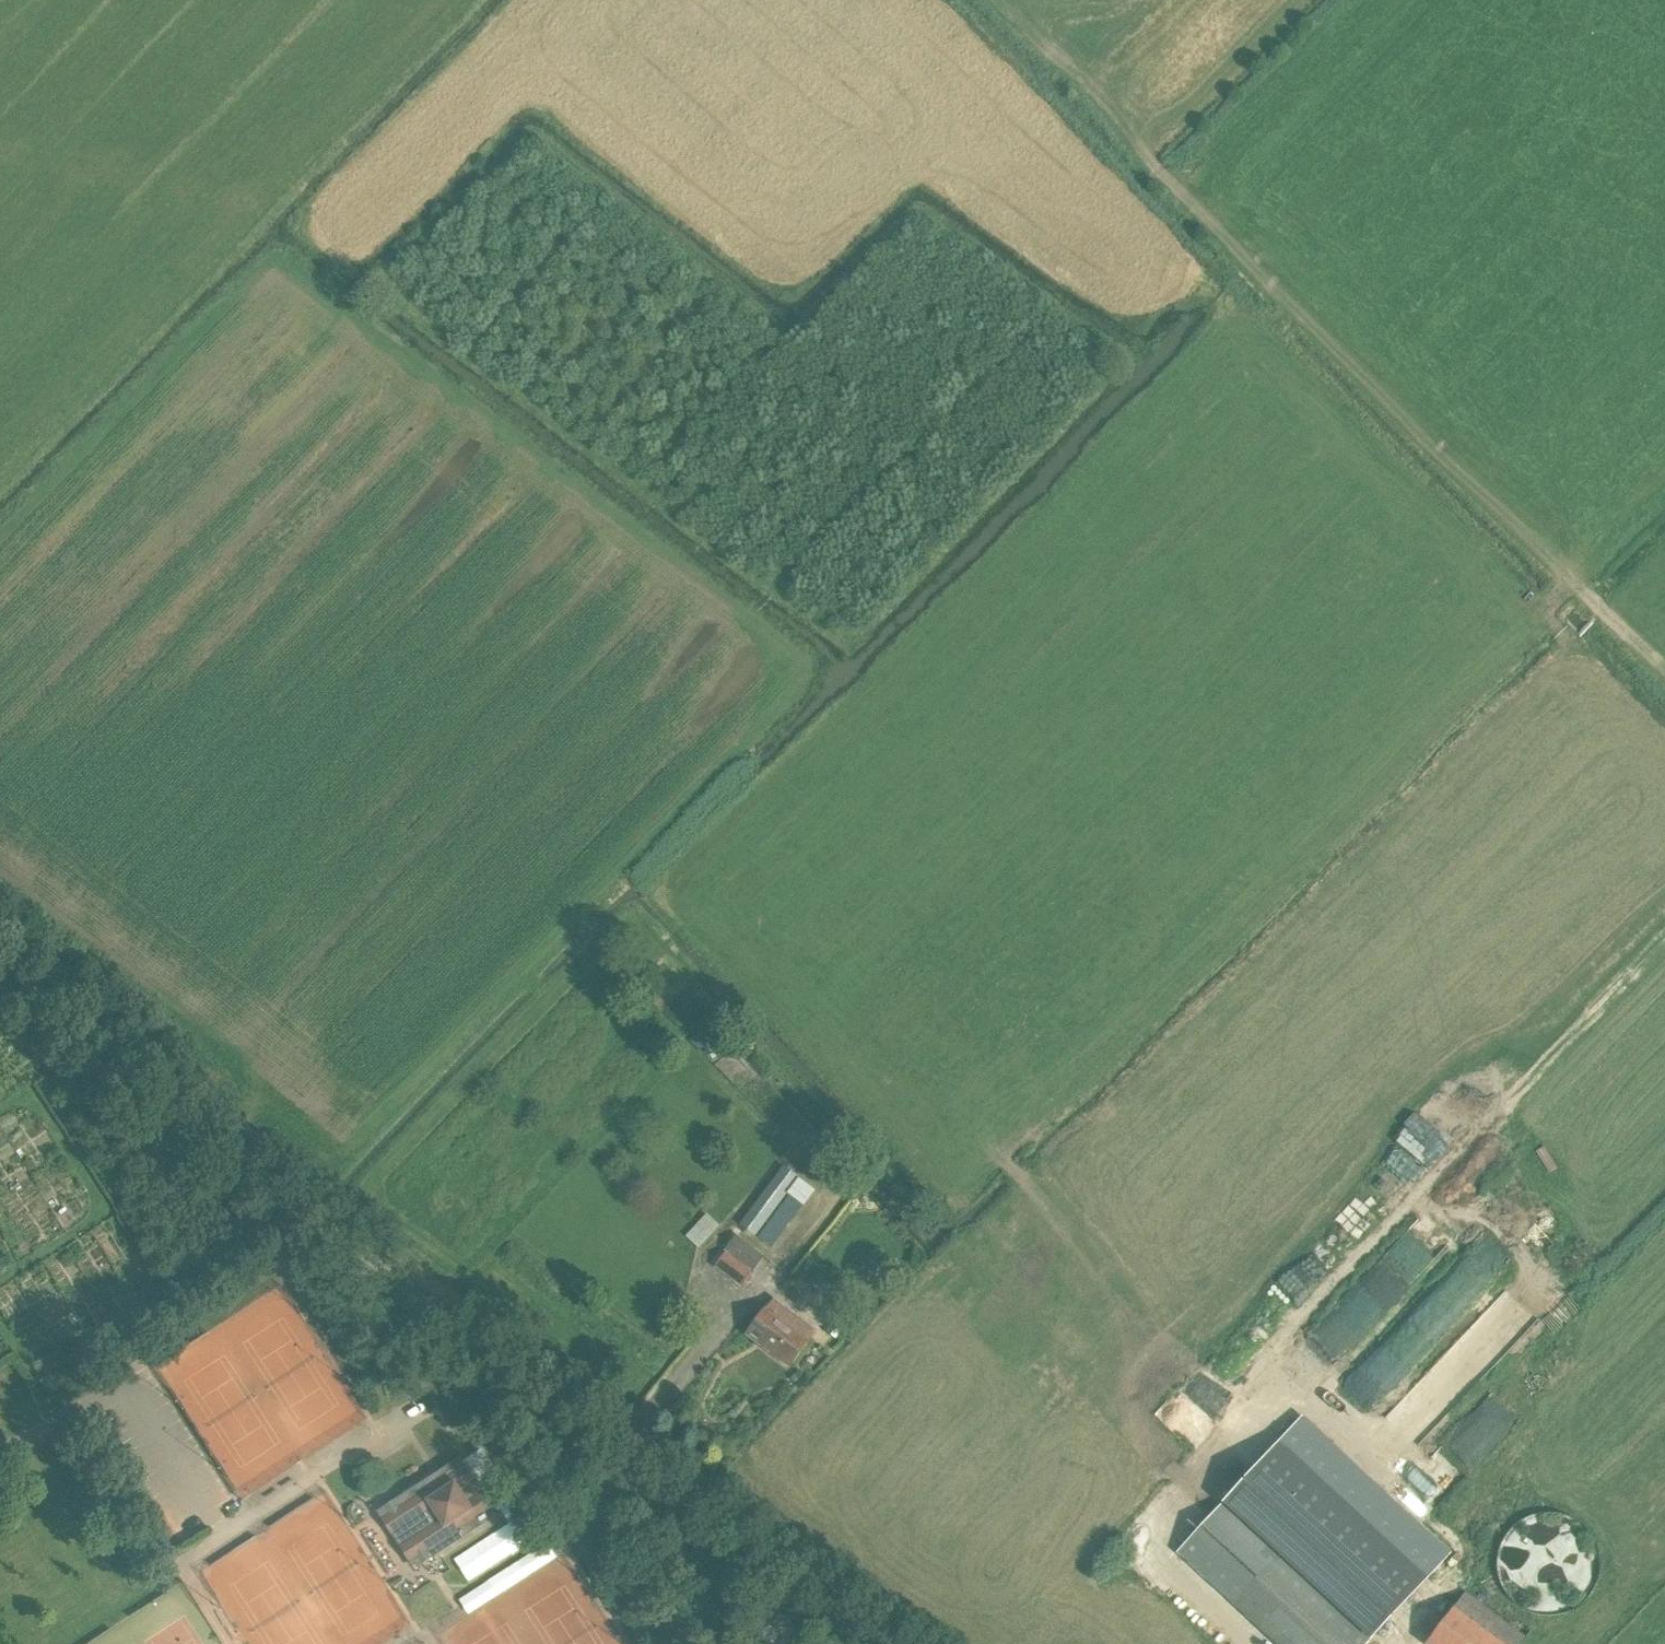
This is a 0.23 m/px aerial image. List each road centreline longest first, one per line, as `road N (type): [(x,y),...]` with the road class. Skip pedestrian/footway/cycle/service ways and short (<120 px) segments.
road 1 (track): [(320,1223),(0,989)]

